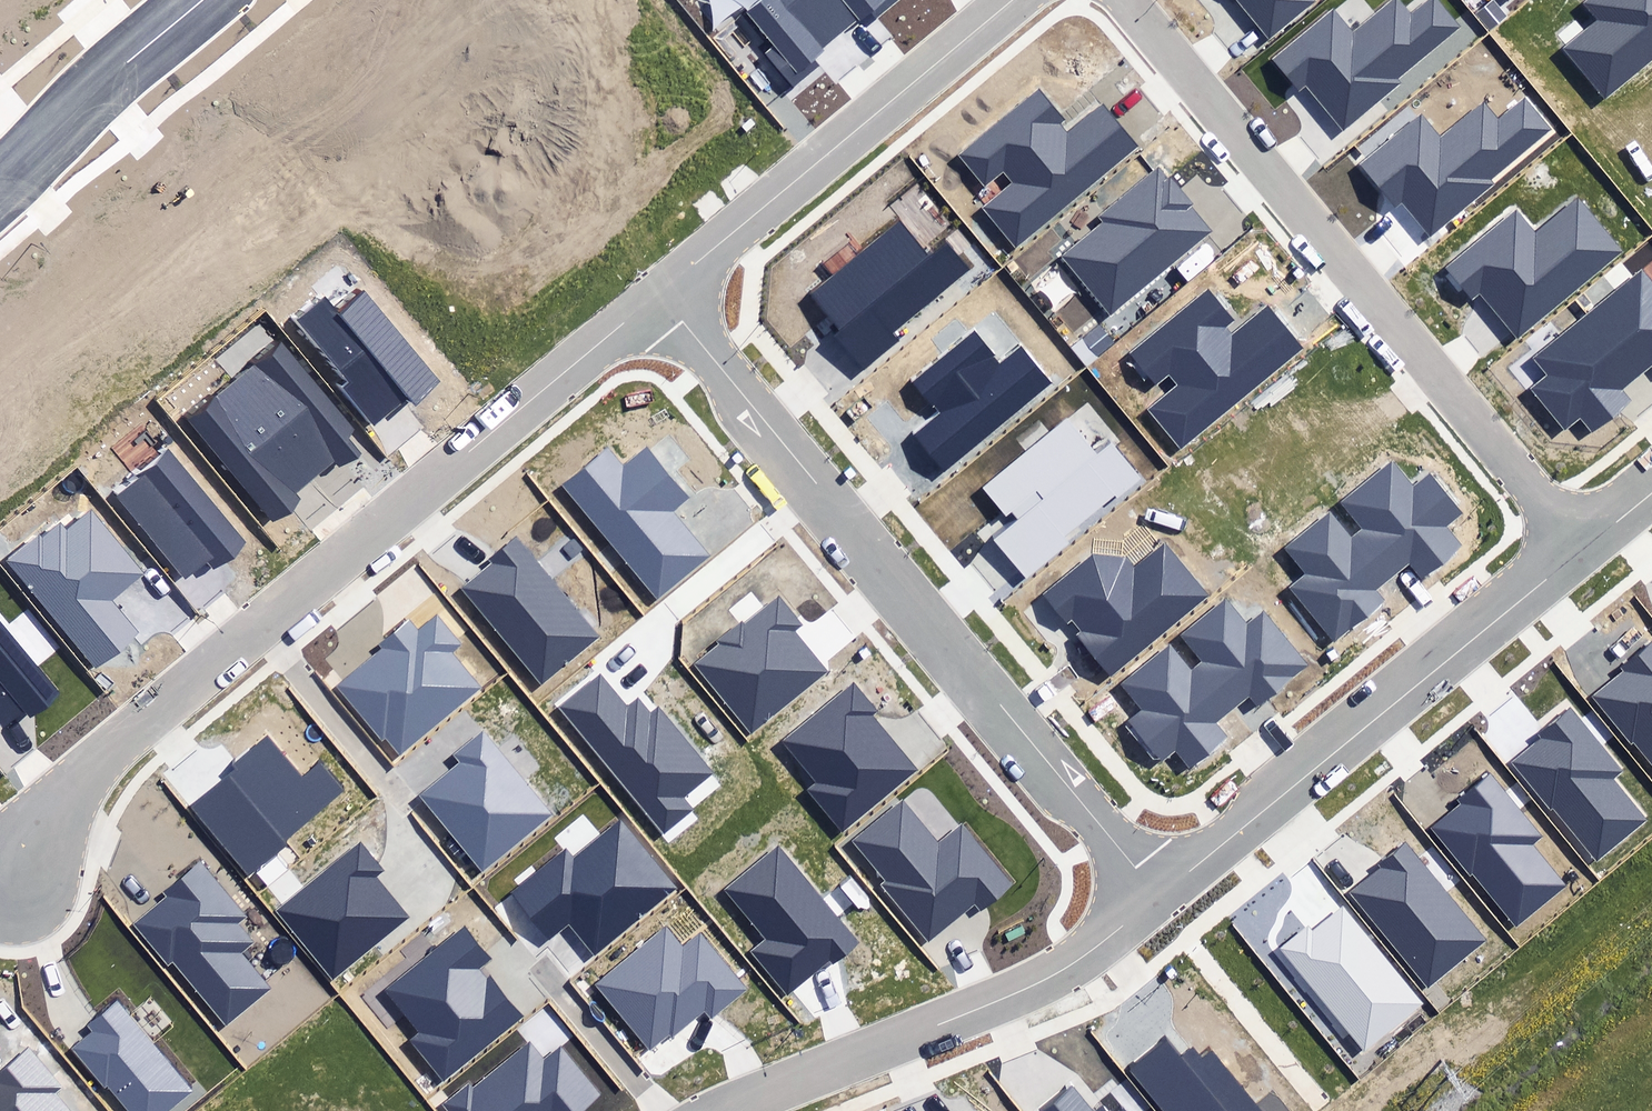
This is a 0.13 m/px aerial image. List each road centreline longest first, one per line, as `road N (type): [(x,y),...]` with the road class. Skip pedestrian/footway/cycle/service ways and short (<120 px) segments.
road 1 (residential): [(660,292),(112,746),(42,813),(12,880)]
road 2 (residential): [(660,292),(1159,896)]
road 3 (residential): [(1127,0),(1582,551)]
road 4 (residential): [(1159,896),(1582,551)]
road 5 (residential): [(721,1110),(1055,974),(1159,896)]
road 6 (residential): [(1014,0),(660,292)]
road 7 (residential): [(0,185),(203,0)]

